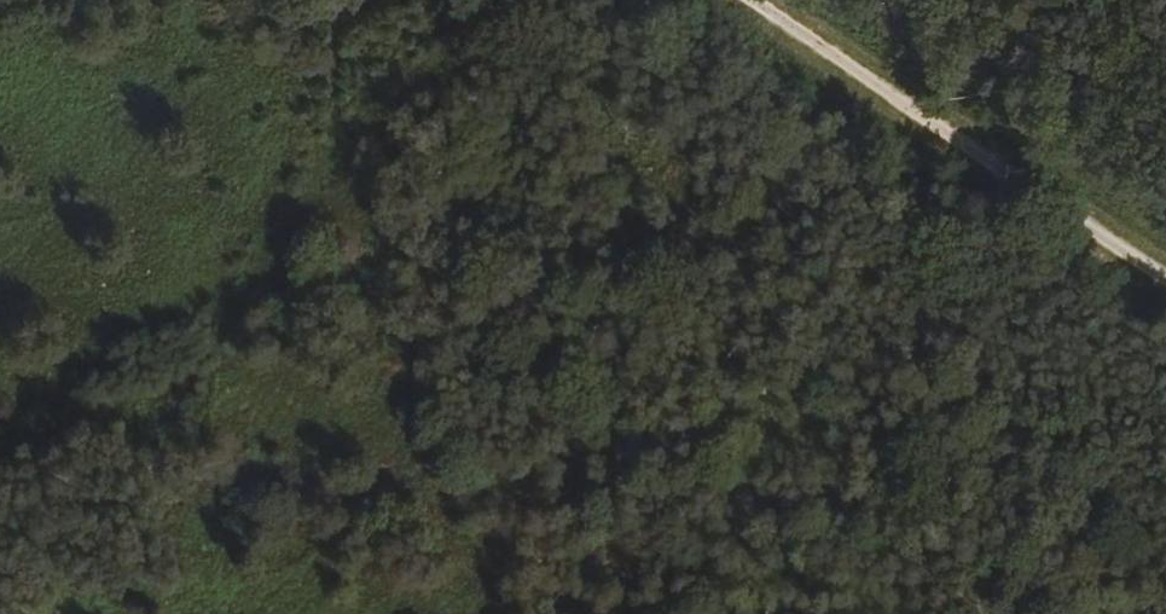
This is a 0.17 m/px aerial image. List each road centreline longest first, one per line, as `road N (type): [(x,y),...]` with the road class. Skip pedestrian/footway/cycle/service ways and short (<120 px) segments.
road 1 (track): [(1165,293),(732,0)]

